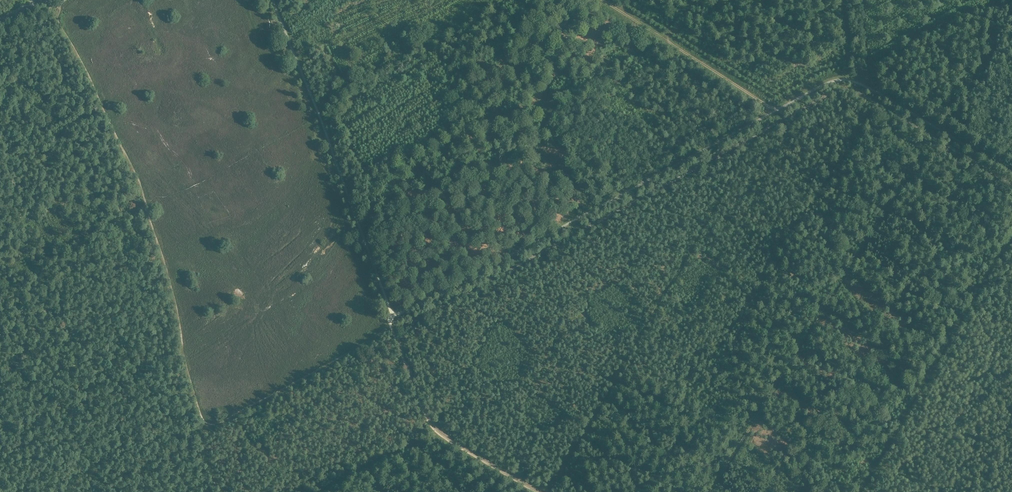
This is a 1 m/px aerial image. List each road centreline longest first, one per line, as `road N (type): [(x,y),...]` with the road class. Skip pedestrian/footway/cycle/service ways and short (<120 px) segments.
road 1 (track): [(395,331),(840,90),(864,94),(1011,184)]
road 2 (track): [(49,0),(139,181),(191,384),(209,426),(395,331)]
road 3 (track): [(541,491),(435,428),(395,331)]
road 4 (track): [(775,111),(602,0)]

